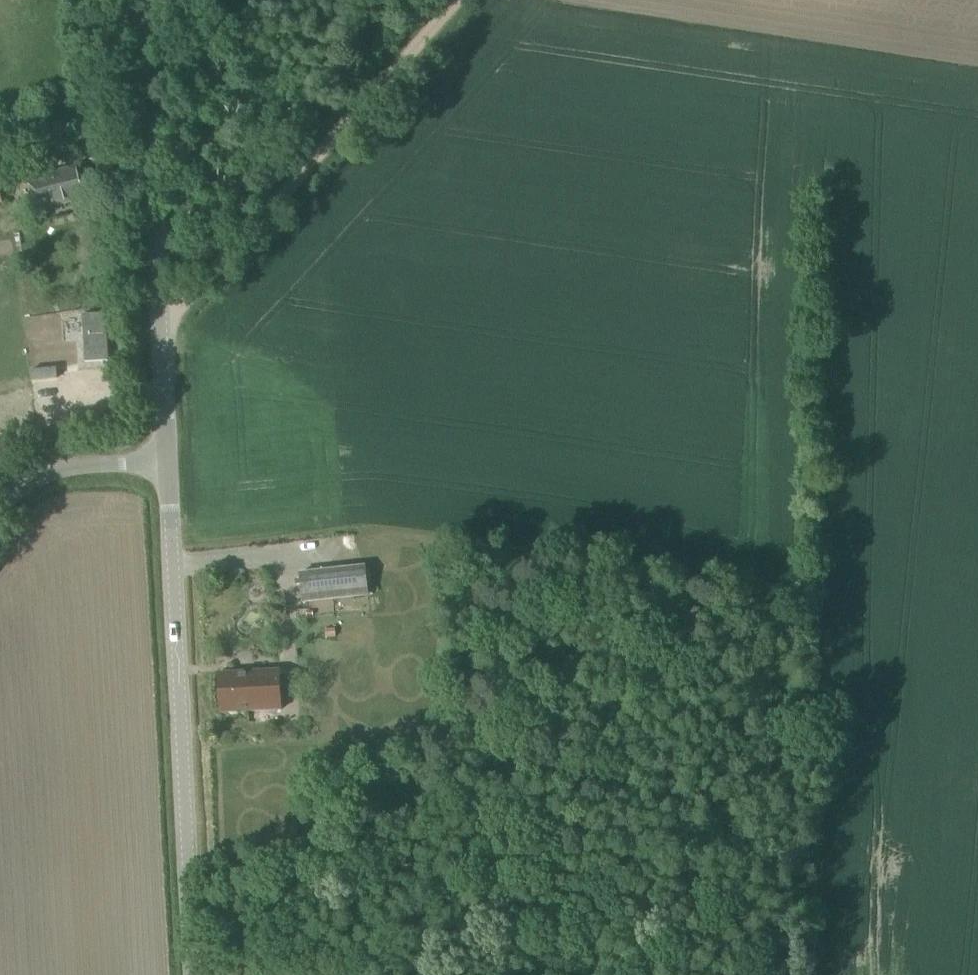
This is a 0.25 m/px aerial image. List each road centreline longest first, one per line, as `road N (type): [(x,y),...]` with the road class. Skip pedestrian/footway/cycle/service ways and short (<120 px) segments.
road 1 (tertiary): [(194,974),(168,461)]
road 2 (tertiary): [(168,461),(145,0)]
road 3 (track): [(458,0),(183,303),(161,313)]
road 4 (unclassified): [(0,504),(31,478),(69,466),(168,461)]

